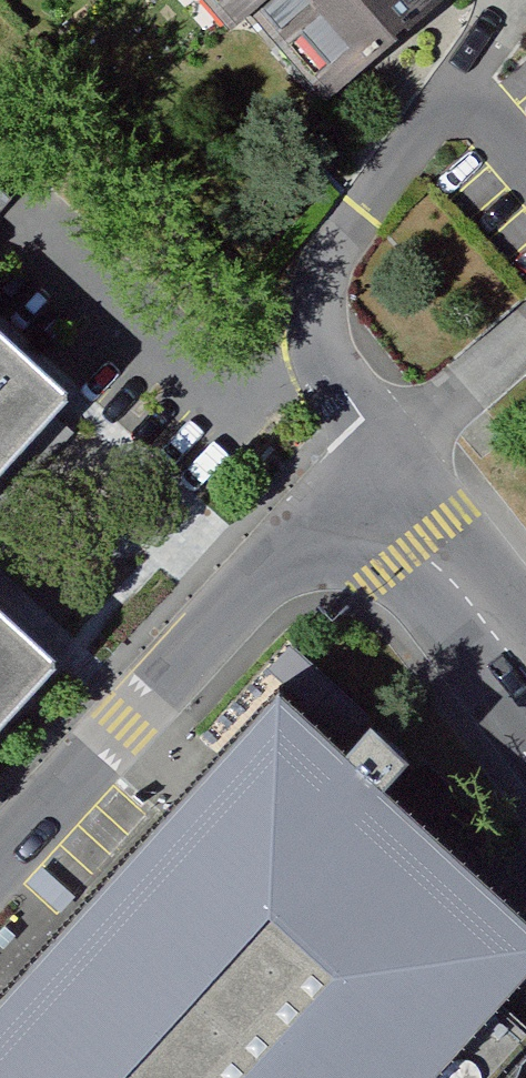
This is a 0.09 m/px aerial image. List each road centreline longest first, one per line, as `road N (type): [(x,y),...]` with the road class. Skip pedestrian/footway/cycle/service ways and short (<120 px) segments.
road 1 (unclassified): [(0,870),(268,581),(355,547),(416,546)]
road 2 (residential): [(395,160),(343,228),(321,294),(331,365),(363,469),(416,546)]
road 3 (residential): [(496,0),(493,21),(395,160)]
road 4 (unclassified): [(416,546),(525,676)]

